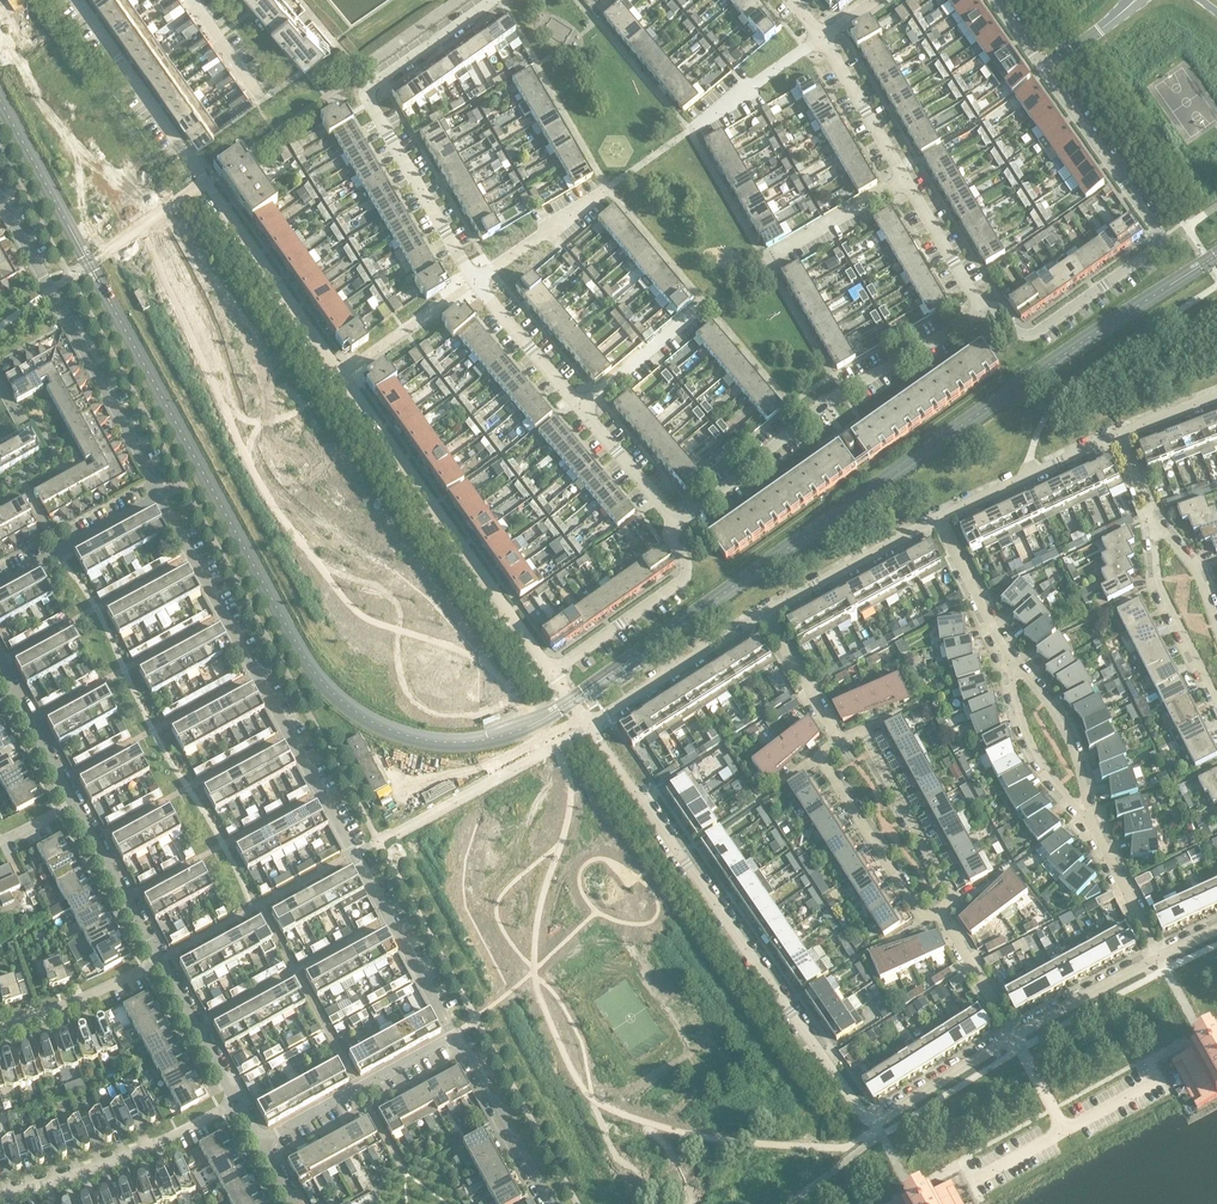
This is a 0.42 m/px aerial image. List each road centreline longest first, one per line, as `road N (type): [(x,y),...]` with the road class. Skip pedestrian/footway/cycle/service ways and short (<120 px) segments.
road 1 (residential): [(551,672),(77,0)]
road 2 (residential): [(454,1035),(159,496)]
road 3 (residential): [(877,1122),(862,1114),(589,725)]
road 4 (residential): [(677,523),(844,393),(982,311)]
road 5 (residential): [(159,496),(0,197)]
road 6 (residential): [(0,1198),(140,1157),(239,1102)]
road 7 (residential): [(837,739),(818,756),(923,921),(944,919)]
road 8 (residential): [(944,919),(956,902),(863,732),(837,739)]
road 9 (residential): [(551,672),(678,583),(686,573),(671,534),(677,523)]
road 10 (residential): [(262,1144),(454,1035)]
road 11 (residential): [(1044,69),(1159,233),(1157,248)]
road 12 (residential): [(367,99),(475,281)]
road 13 (residential): [(982,311),(994,308),(1027,334),(1041,329),(1157,248)]
road 14 (residential): [(589,725),(764,613)]
road 15 (residential): [(1216,703),(1158,585),(1151,515)]
road 16 (residential): [(764,613),(938,518)]
road 17 (residential): [(938,518),(1117,435)]
road 18 (residential): [(551,1203),(454,1035)]
road 19 (residential): [(0,581),(159,496)]
road 20 (residential): [(0,1031),(165,959)]
road 21 (residential): [(165,959),(79,801)]
road 22 (residential): [(1014,665),(1017,703),(1037,755),(1086,811)]
road 23 (residential): [(1013,1036),(1160,957)]
road 24 (residential): [(1086,811),(1065,731),(1014,665)]
road 25 (residential): [(79,801),(0,655)]
road 26 (residential): [(1014,665),(938,518)]
road 27 (residential): [(475,281),(581,408)]
road 28 (residential): [(367,99),(369,88),(494,0)]
road 29 (residential): [(1160,957),(1086,811)]
road 30 (residential): [(822,37),(905,178)]
road 31 (residential): [(690,130),(822,37)]
road 32 (residential): [(475,281),(607,188)]
road 33 (residential): [(239,1102),(165,959)]
road 34 (residential): [(877,1122),(1013,1036)]
road 35 (residential): [(766,259),(905,178)]
road 36 (residential): [(581,408),(703,304)]
road 37 (residential): [(905,178),(982,311)]
road 38 (residential): [(581,408),(677,523)]
road 39 (residential): [(837,739),(764,613)]
road 40 (residential): [(1013,1036),(944,919)]
road 41 (residential): [(1216,629),(1195,569),(1151,515)]
road 42 (residential): [(263,100),(192,0)]

